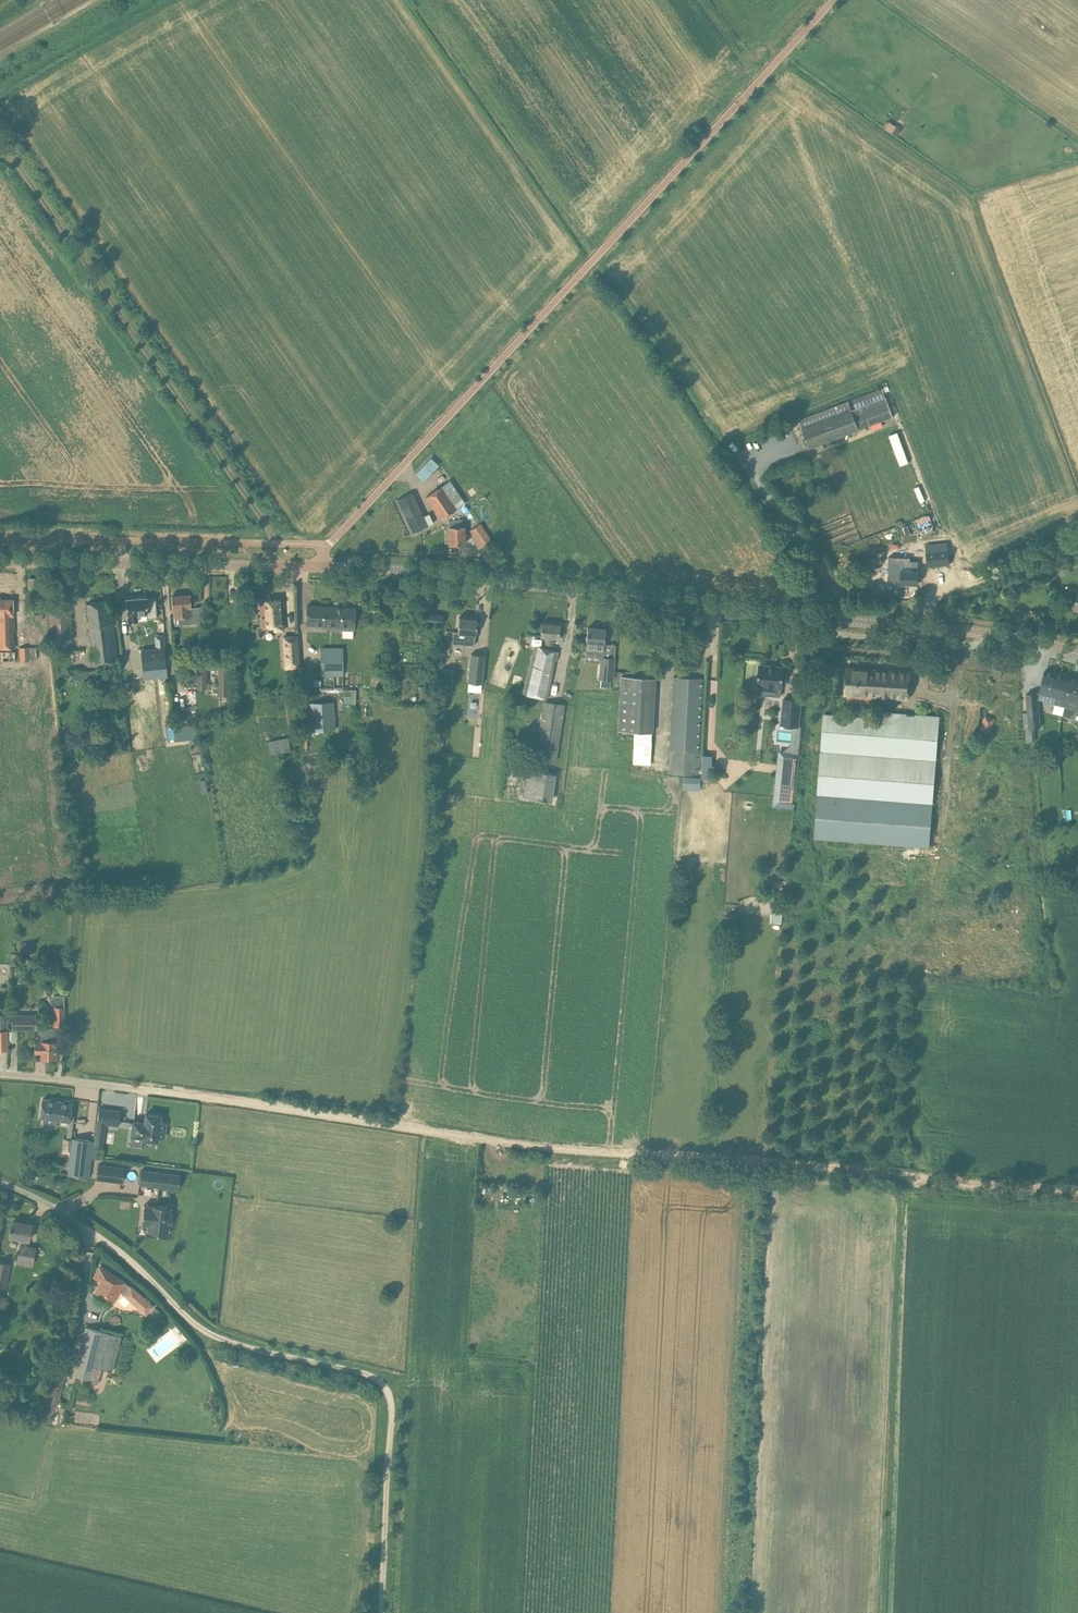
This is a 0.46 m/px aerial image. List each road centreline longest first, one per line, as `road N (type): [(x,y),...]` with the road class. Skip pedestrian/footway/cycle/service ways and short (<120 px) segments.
road 1 (track): [(1077,1188),(511,1144),(166,1091)]
road 2 (tertiary): [(1077,657),(968,630),(318,566)]
road 3 (track): [(381,1612),(390,1381),(196,1333),(97,1226)]
road 4 (tertiary): [(318,566),(0,565)]
road 5 (residential): [(166,1091),(0,1074)]
road 6 (track): [(968,630),(992,582),(1077,541)]

